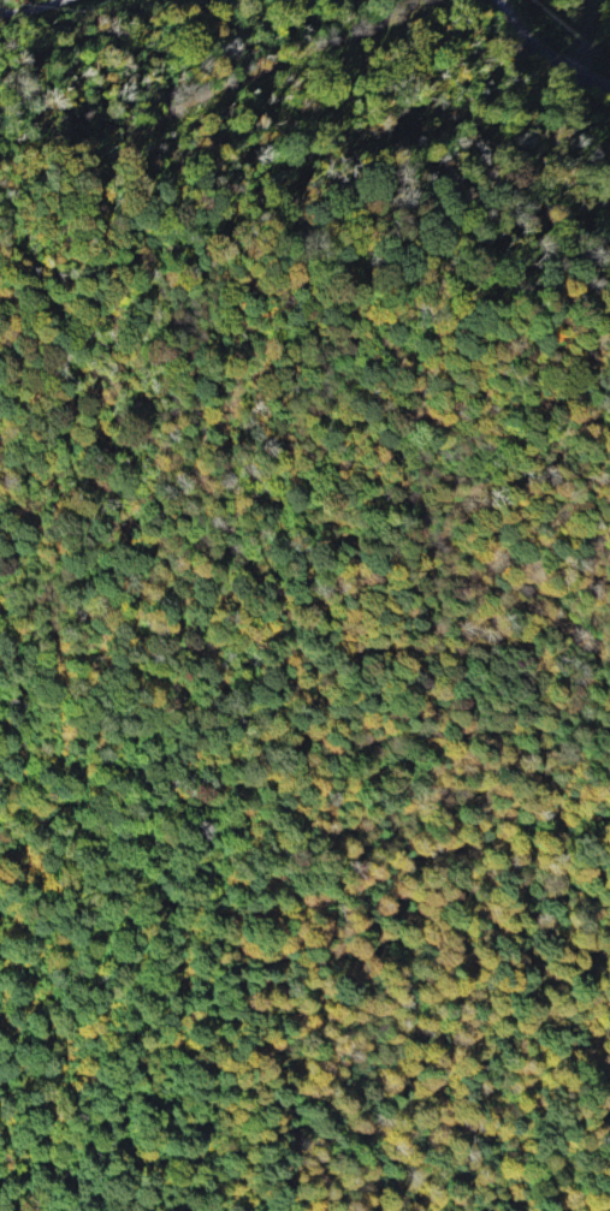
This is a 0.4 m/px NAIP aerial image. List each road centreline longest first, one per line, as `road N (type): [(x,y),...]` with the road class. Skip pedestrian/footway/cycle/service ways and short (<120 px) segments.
road 1 (residential): [(609,87),(540,52),(500,0)]

